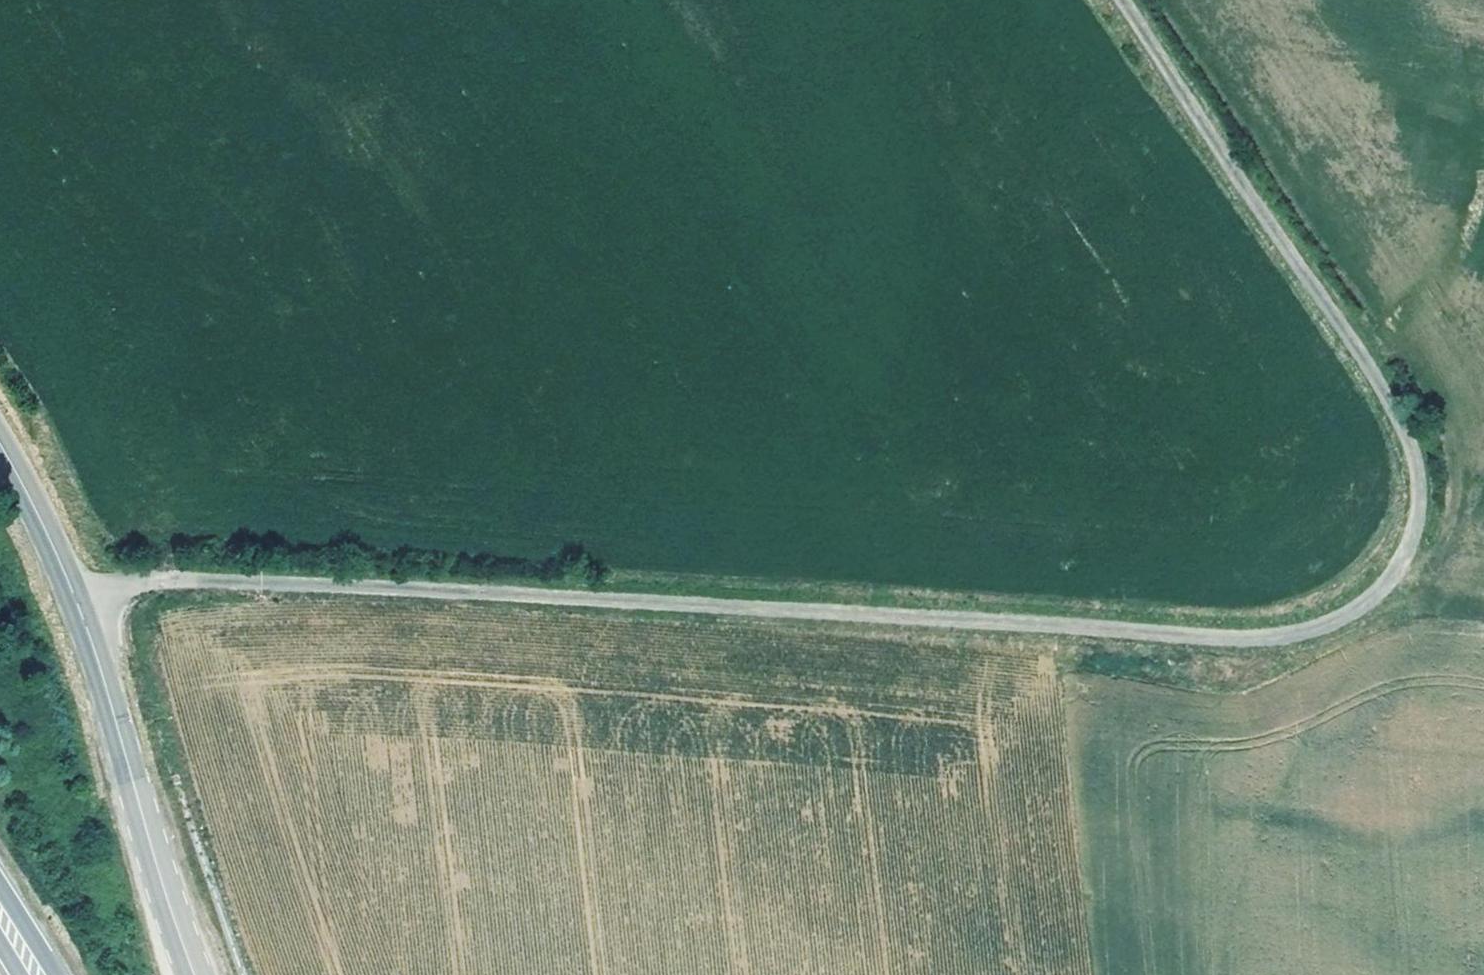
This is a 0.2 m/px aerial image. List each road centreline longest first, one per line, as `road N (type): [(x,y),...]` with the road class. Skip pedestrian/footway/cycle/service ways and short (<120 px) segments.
road 1 (unclassified): [(74,595),(180,581),(385,588),(1232,637),(1311,630),(1343,616),(1410,552),(1419,490),(1407,438),(1120,0)]
road 2 (tertiary): [(74,595),(194,974)]
road 3 (tertiary): [(0,449),(74,595)]

